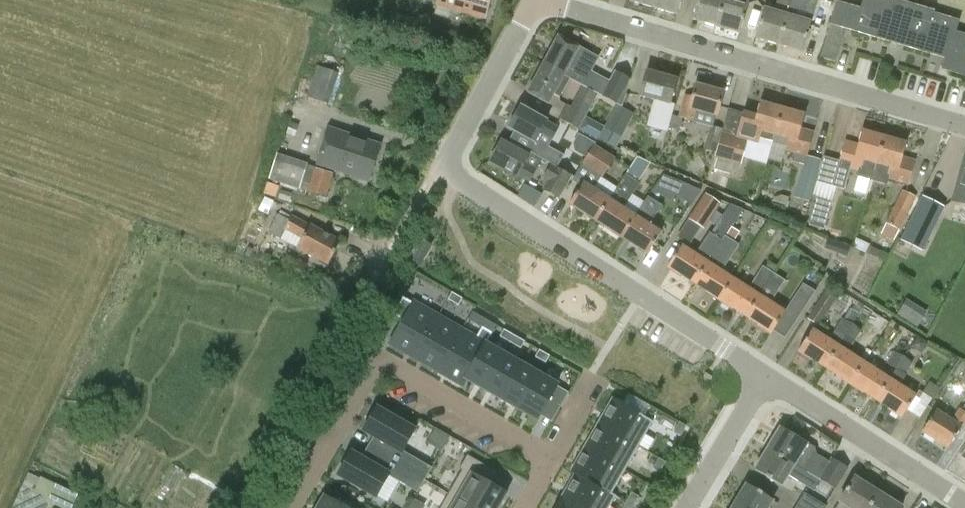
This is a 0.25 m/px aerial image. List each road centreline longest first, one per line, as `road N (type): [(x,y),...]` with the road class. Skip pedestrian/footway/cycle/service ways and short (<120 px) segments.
road 1 (residential): [(964,127),(542,0)]
road 2 (unclassified): [(246,507),(444,169)]
road 3 (residential): [(766,375),(444,169)]
road 4 (residential): [(296,507),(379,366),(389,363),(543,454),(548,468)]
road 5 (residential): [(964,501),(766,375)]
road 6 (residential): [(444,169),(541,0)]
road 7 (residential): [(686,507),(766,375)]

